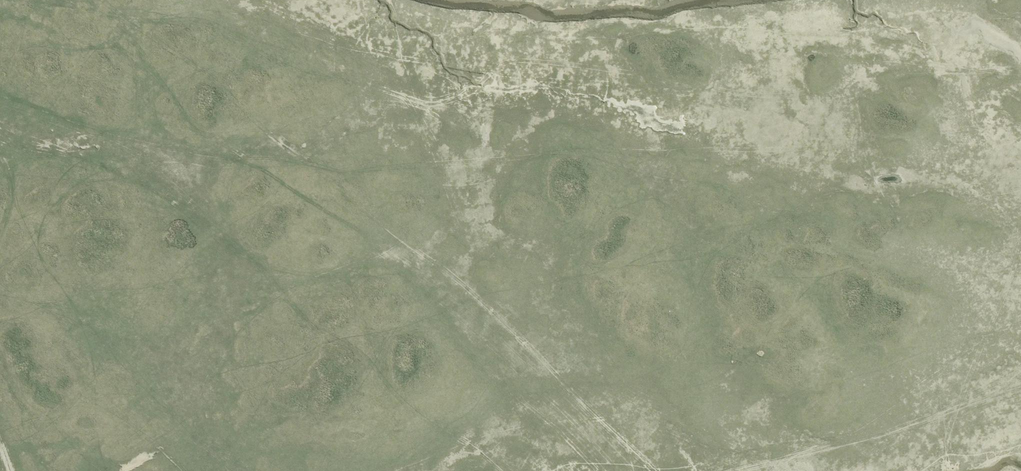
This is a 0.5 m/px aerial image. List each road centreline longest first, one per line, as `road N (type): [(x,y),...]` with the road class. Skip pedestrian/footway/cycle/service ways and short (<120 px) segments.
road 1 (track): [(1020,394),(780,470)]

